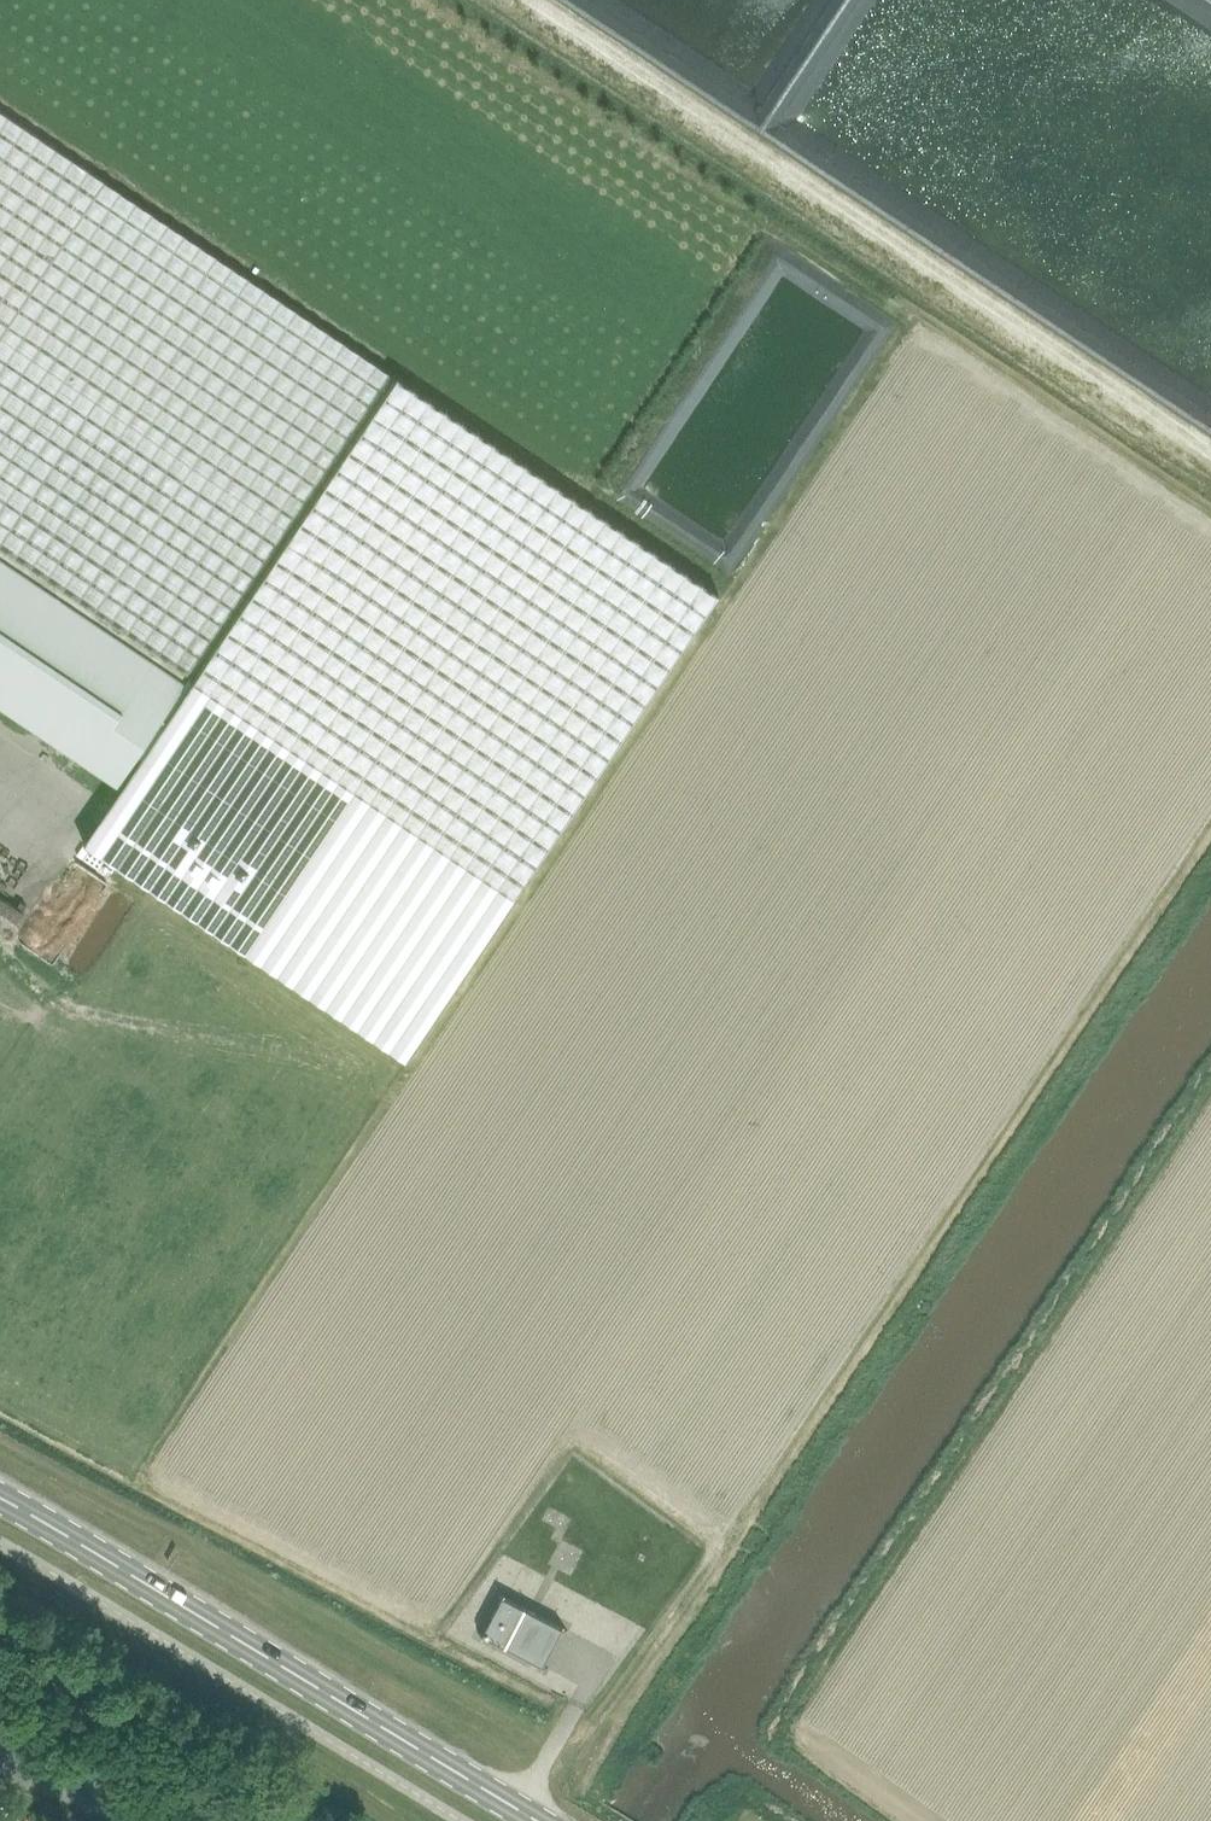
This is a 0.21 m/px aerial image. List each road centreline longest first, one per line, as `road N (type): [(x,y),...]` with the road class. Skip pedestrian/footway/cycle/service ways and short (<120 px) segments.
road 1 (primary): [(535,1820),(0,1498)]
road 2 (unclassified): [(149,1820),(0,1759)]

